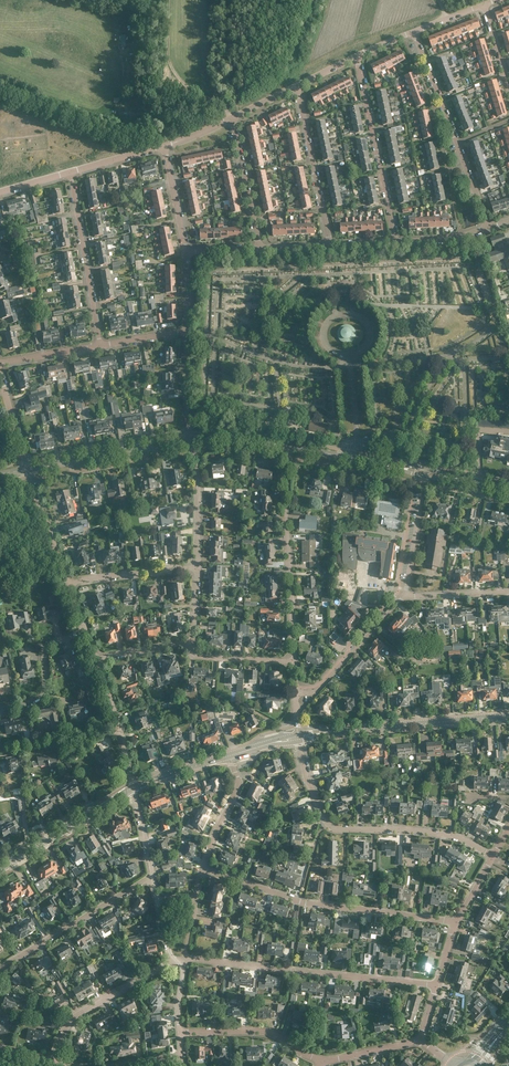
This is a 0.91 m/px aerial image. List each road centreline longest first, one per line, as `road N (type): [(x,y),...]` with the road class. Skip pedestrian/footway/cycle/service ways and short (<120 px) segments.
road 1 (residential): [(493,857),(455,836),(333,829),(306,777),(299,738)]
road 2 (residential): [(456,923),(302,901),(203,871)]
road 3 (residential): [(436,984),(184,961)]
road 4 (residential): [(295,662),(286,446)]
road 5 (secondary): [(299,738),(508,716)]
road 6 (residential): [(415,32),(488,227)]
road 7 (residential): [(398,242),(357,57)]
road 8 (residential): [(99,345),(71,172)]
road 9 (residential): [(0,968),(150,878)]
road 10 (tertiary): [(27,469),(193,440)]
road 11 (residential): [(297,87),(330,245)]
road 12 (residential): [(54,1060),(67,1022),(168,959)]
road 13 (residential): [(405,594),(316,692),(296,693)]
road 14 (residential): [(324,1064),(260,1033),(179,1032)]
road 15 (track): [(169,0),(164,57),(184,85),(223,105),(231,119)]
road 16 (track): [(125,57),(132,107),(230,116)]
road 17 (tertiary): [(286,446),(426,473)]
road 18 (residential): [(0,706),(41,697),(46,648),(86,631)]
road 19 (residential): [(261,247),(231,119)]
road 20 (residential): [(68,583),(198,567)]
road 21 (residential): [(198,567),(193,440)]
road 22 (residential): [(426,473),(405,594)]
road 23 (residential): [(203,871),(238,784),(231,756)]
road 24 (residential): [(68,583),(27,469)]

